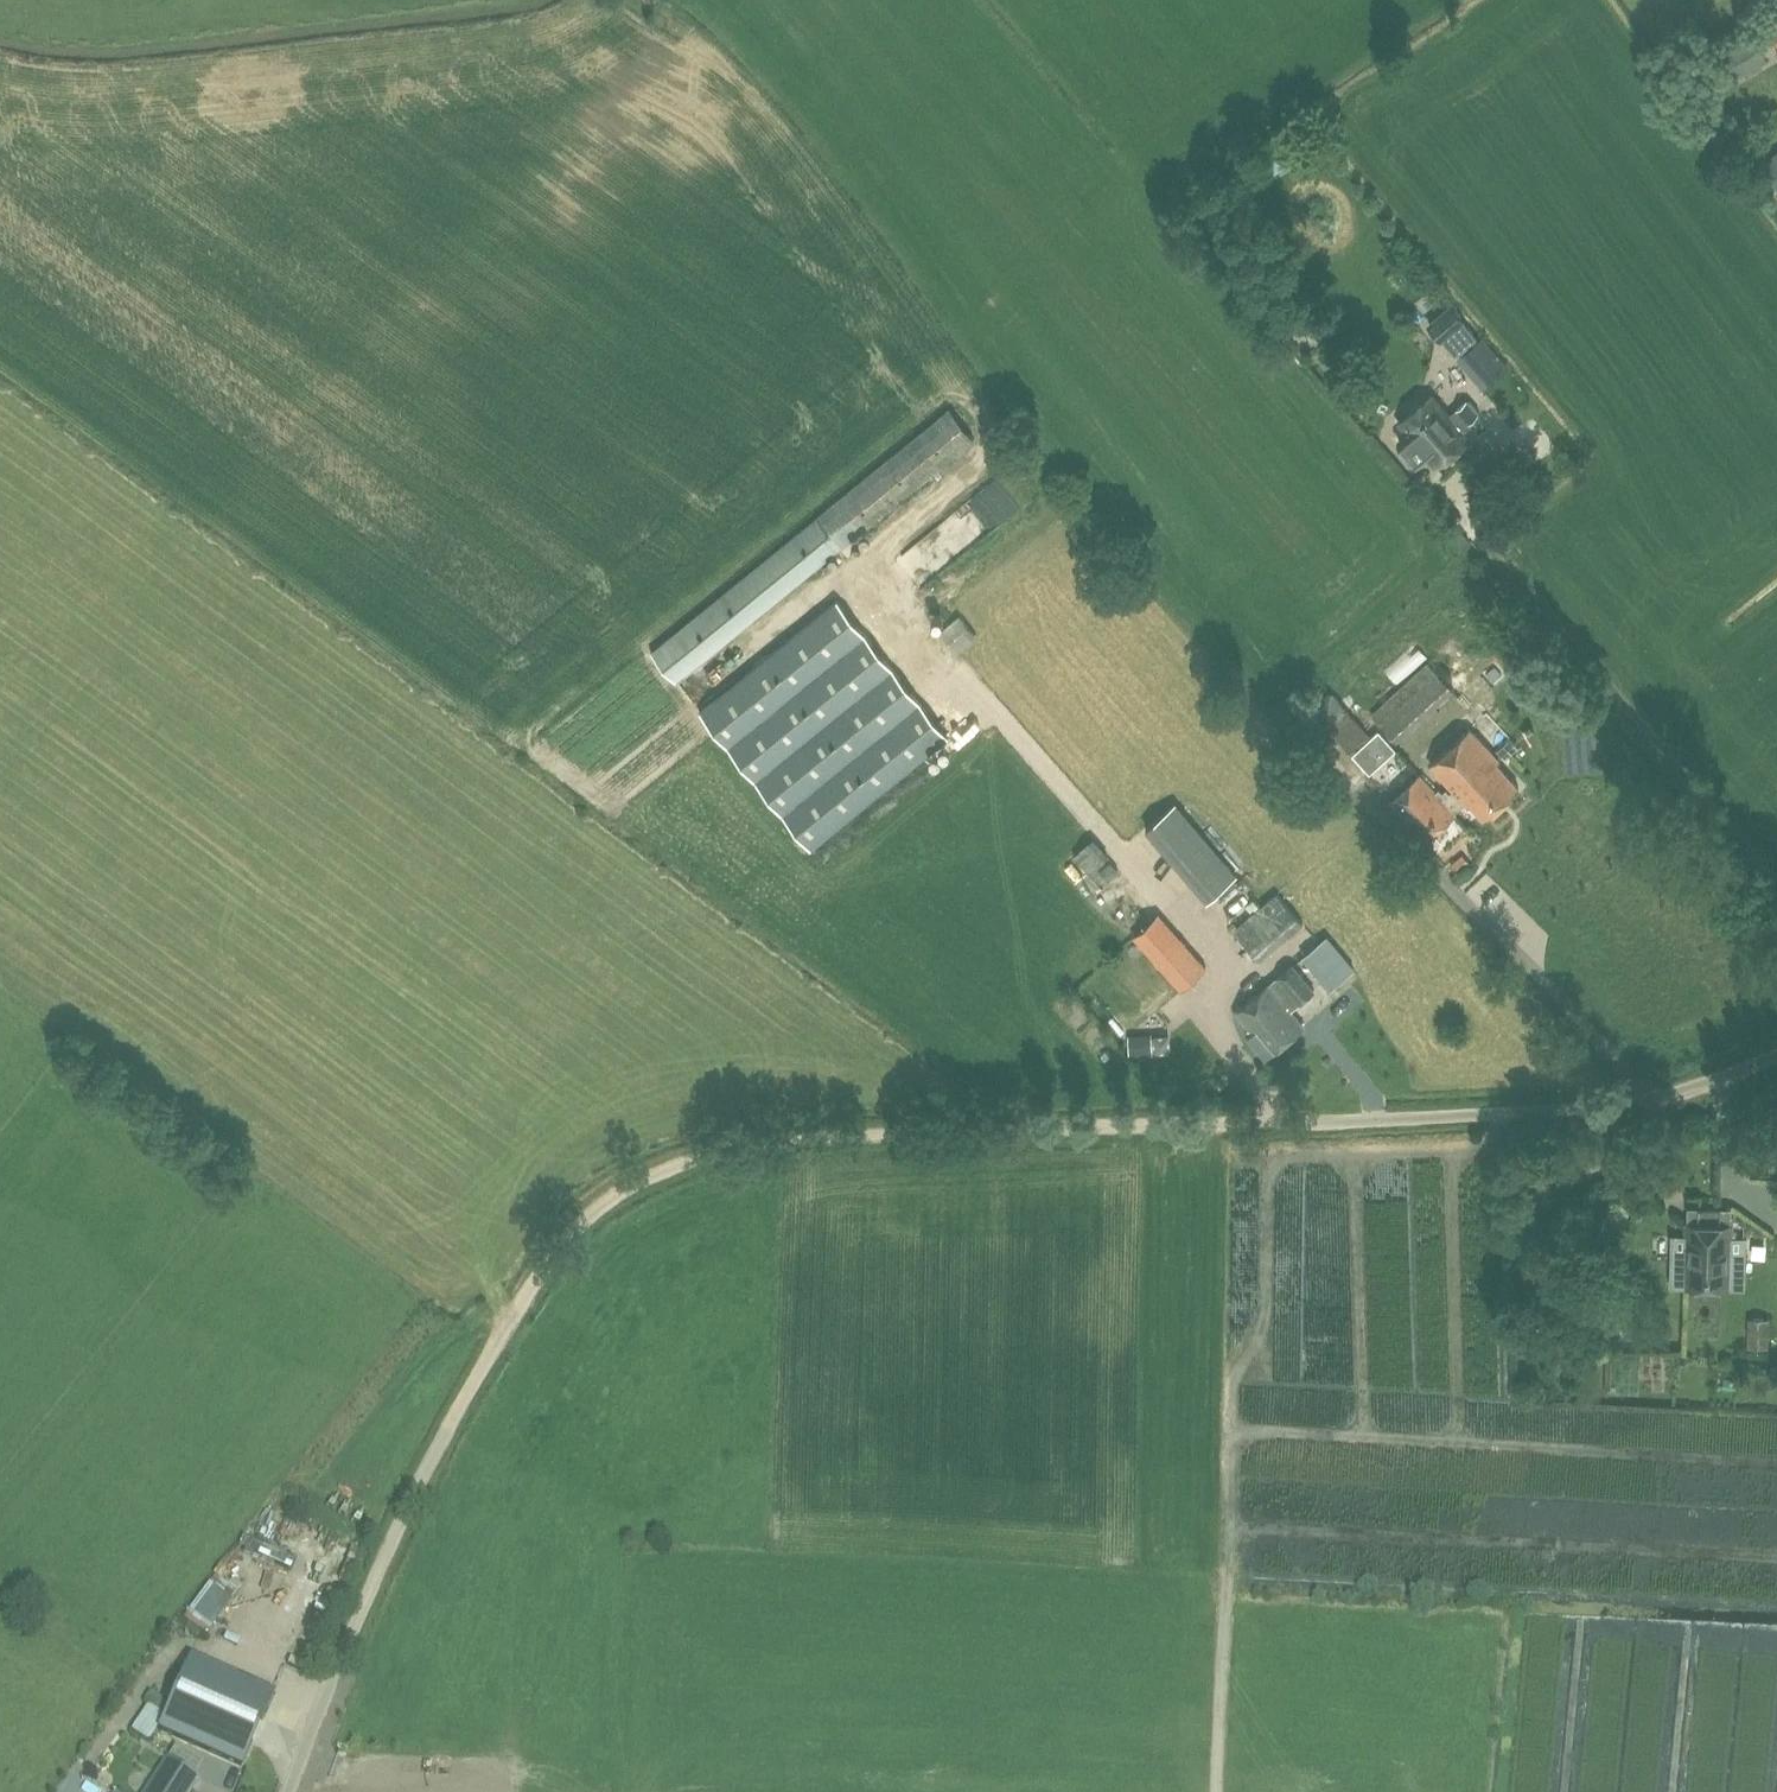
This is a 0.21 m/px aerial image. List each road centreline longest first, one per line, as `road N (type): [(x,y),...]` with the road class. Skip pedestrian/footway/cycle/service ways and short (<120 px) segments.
road 1 (track): [(336,1661),(445,1424),(552,1258),(613,1195),(707,1154),(785,1142),(1229,1124)]
road 2 (unclassified): [(1229,1124),(1606,1109),(1686,1093),(1776,1057)]
road 3 (unclassified): [(286,1791),(336,1661)]

